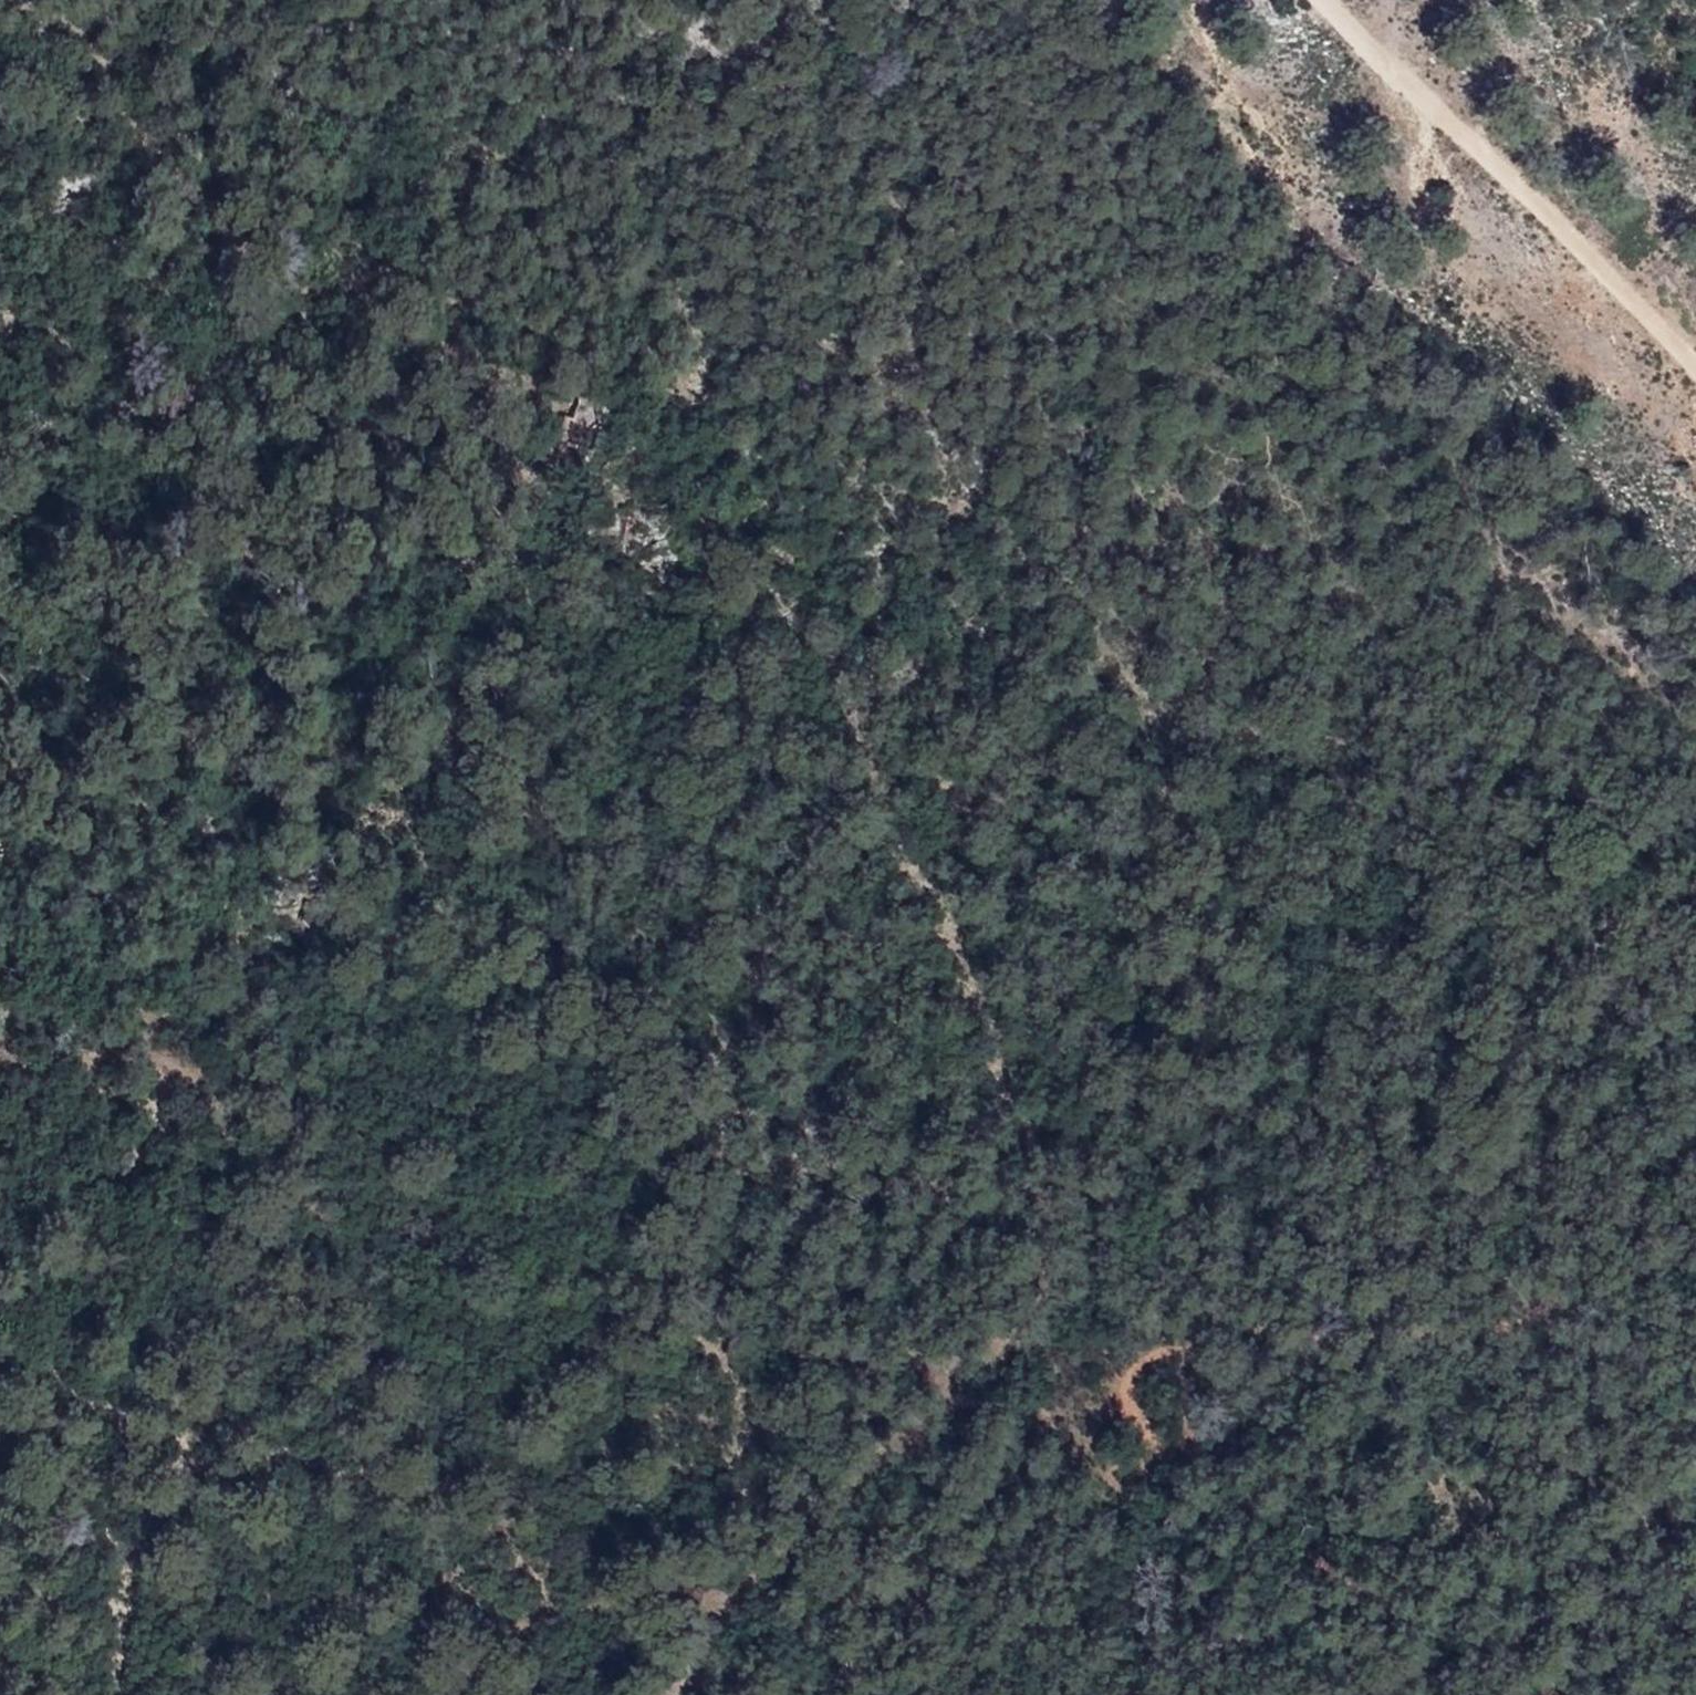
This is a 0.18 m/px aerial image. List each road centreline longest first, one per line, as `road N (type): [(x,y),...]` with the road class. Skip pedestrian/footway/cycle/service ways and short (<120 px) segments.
road 1 (track): [(1695,367),(1321,0)]

